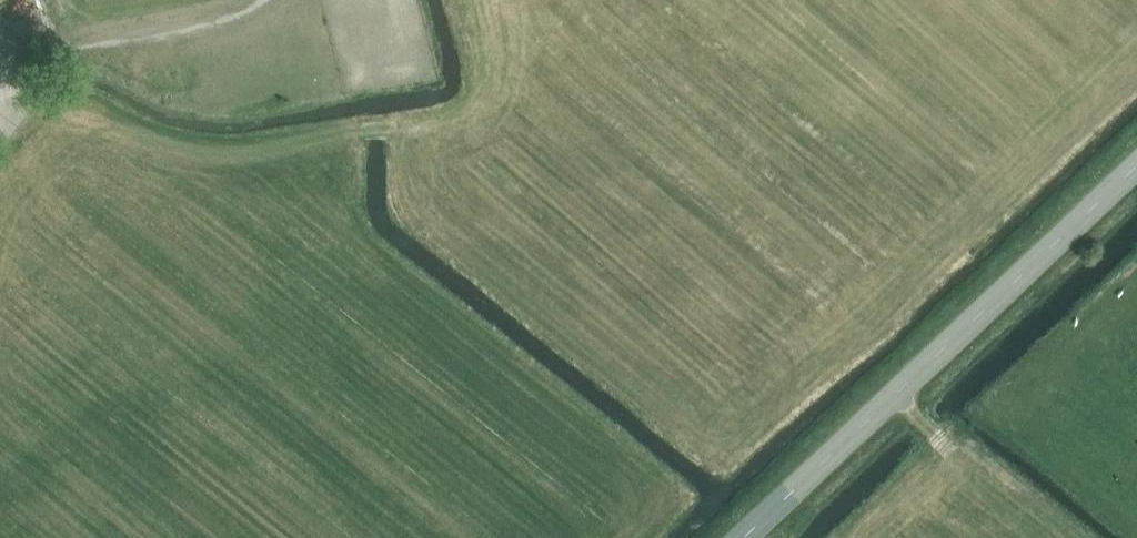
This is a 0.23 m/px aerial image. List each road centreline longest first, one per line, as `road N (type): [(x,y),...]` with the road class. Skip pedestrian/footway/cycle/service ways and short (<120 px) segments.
road 1 (secondary): [(745,537),(1136,170)]

